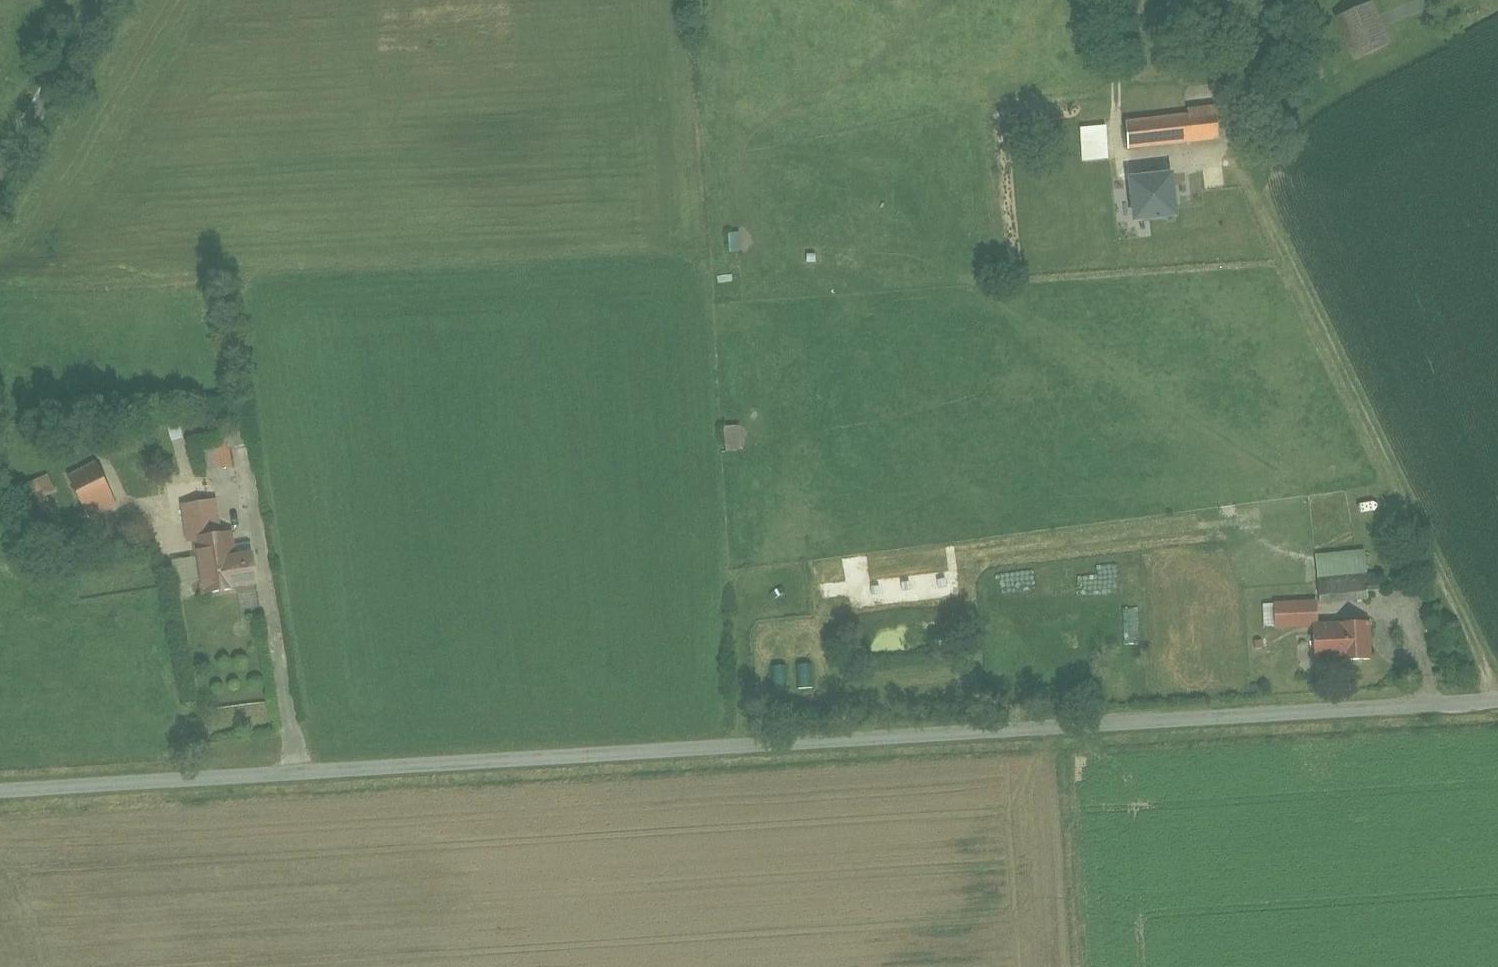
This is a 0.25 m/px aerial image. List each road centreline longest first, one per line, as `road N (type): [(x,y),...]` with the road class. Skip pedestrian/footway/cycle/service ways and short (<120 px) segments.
road 1 (unclassified): [(1497,699),(0,790)]
road 2 (unclassified): [(0,171),(102,0)]

